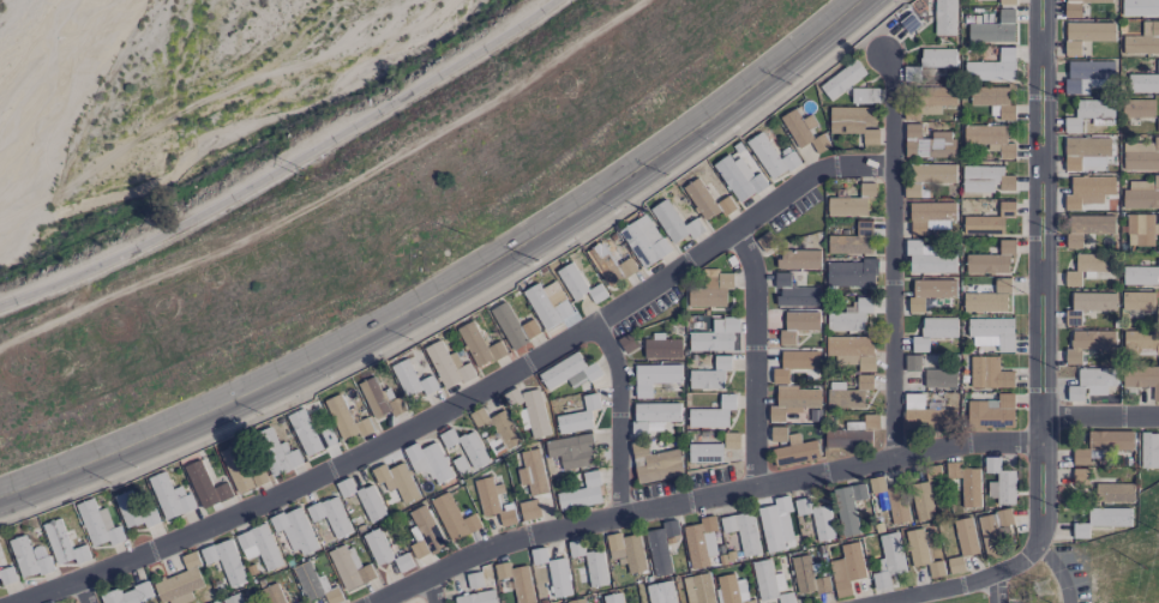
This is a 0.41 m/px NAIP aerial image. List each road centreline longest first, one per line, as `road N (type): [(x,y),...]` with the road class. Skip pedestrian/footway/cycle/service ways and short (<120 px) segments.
road 1 (secondary): [(0,494),(229,400),(397,315),(686,134),(859,0)]
road 2 (residential): [(734,230),(595,322),(80,579),(0,602)]
road 3 (residential): [(370,602),(505,543),(621,512),(961,444),(1027,441),(1040,432)]
road 4 (residential): [(1040,0),(1040,432)]
road 5 (residential): [(891,163),(891,459)]
road 6 (residential): [(870,602),(991,575),(1026,555),(1040,523),(1040,432)]
road 7 (residential): [(734,230),(753,285),(756,486)]
road 8 (residential): [(595,322),(615,366),(621,512)]
road 9 (residential): [(891,163),(817,170),(734,230)]
road 10 (residential): [(1040,432),(1056,418),(1158,417)]
road 11 (residential): [(878,47),(901,107),(891,163)]

